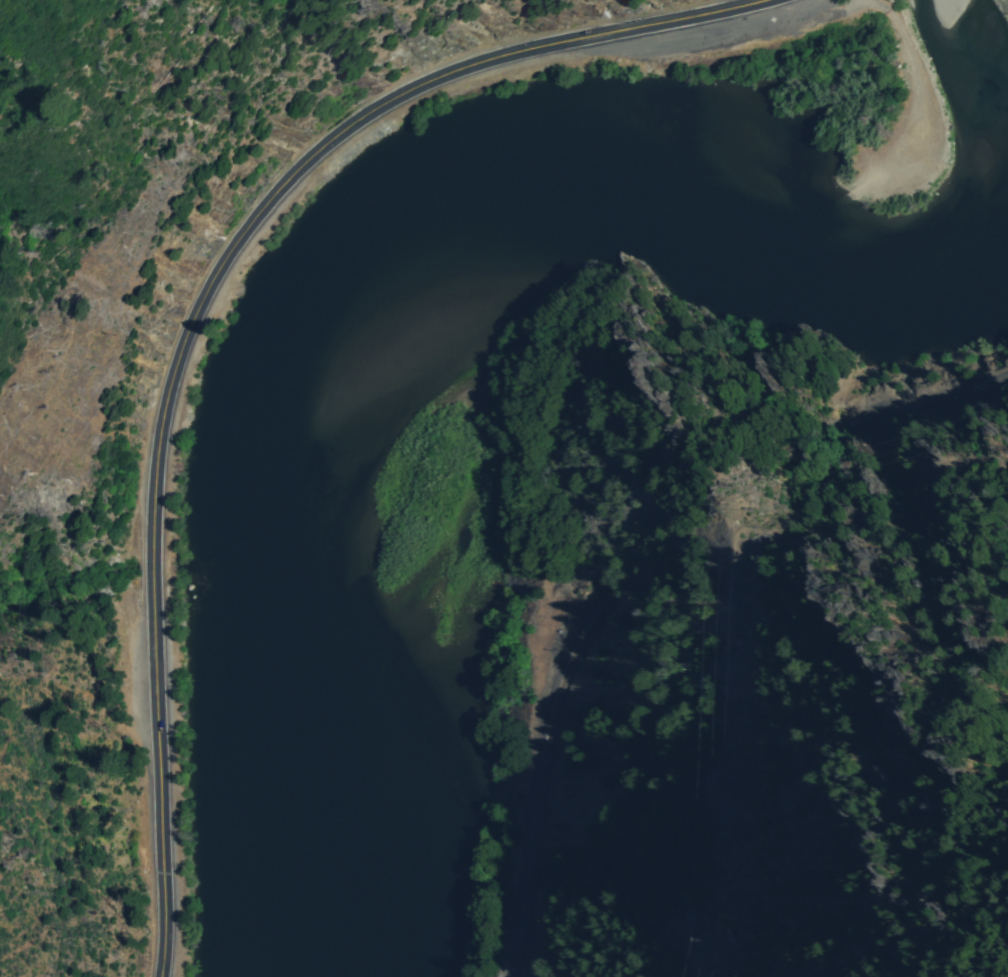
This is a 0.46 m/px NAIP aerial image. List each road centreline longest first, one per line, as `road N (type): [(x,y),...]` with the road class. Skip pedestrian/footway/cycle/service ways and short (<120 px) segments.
road 1 (primary): [(763,0),(508,51),(429,79),(348,125),(304,163),(204,292),(164,405),(155,474),(161,976)]

